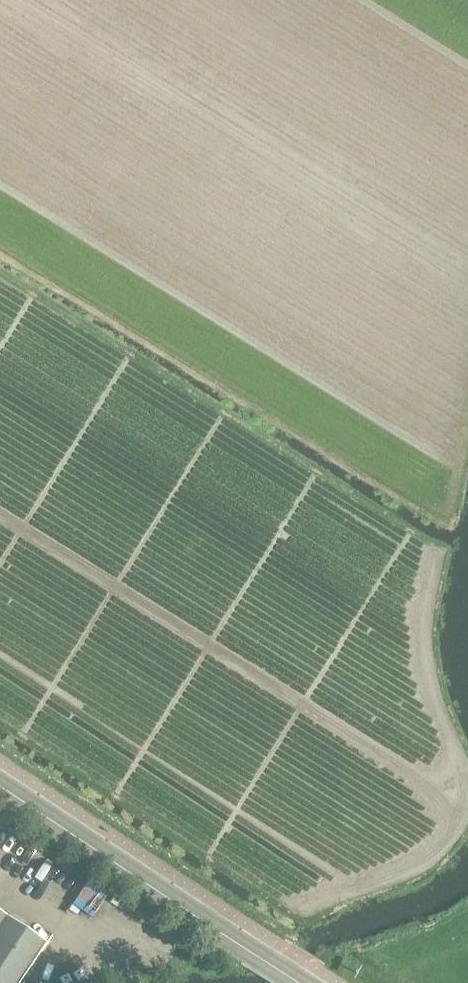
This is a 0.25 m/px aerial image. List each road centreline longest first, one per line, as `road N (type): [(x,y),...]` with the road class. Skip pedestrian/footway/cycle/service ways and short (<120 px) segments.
road 1 (secondary): [(306,982),(0,784)]

